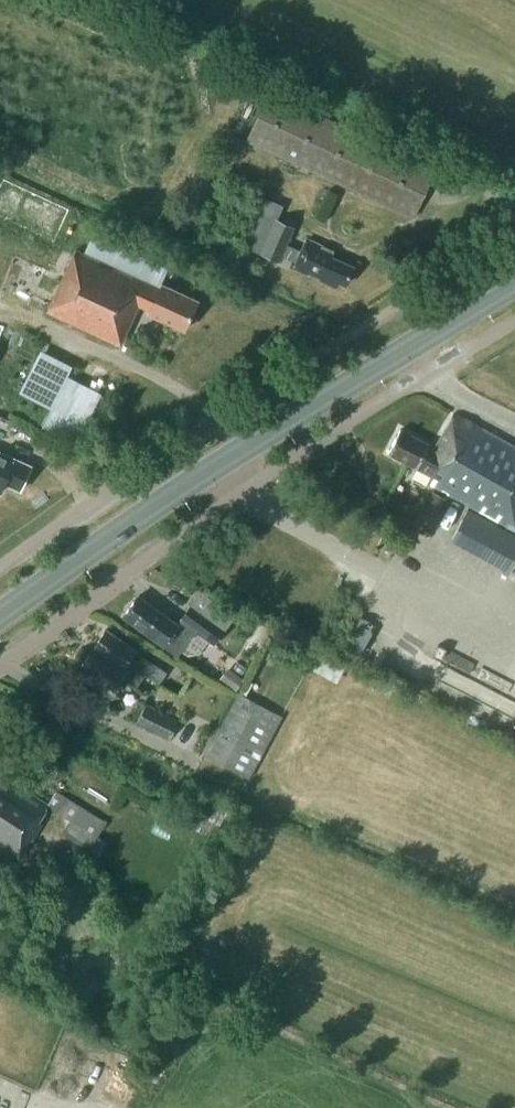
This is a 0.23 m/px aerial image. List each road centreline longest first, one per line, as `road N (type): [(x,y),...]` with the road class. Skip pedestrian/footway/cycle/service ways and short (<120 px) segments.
road 1 (primary): [(0,619),(249,451),(514,287)]

